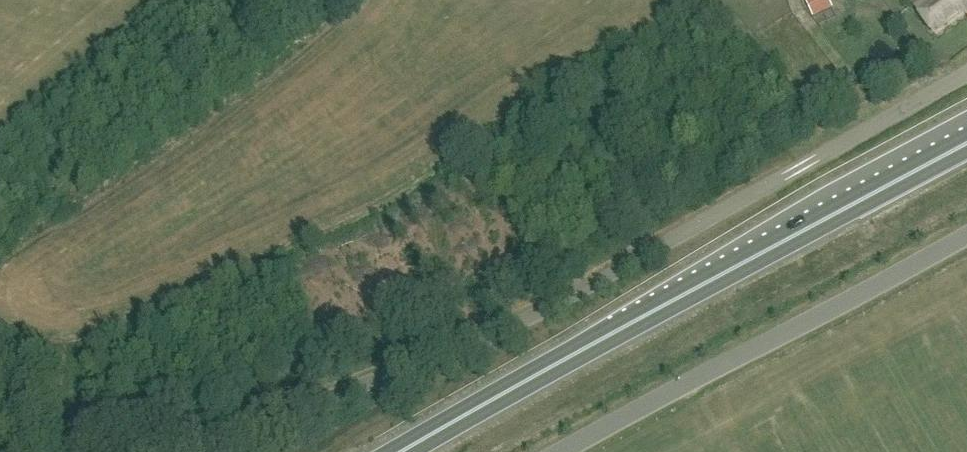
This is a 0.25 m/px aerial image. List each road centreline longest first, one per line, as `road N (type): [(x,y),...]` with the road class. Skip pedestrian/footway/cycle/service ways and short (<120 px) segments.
road 1 (unclassified): [(182,451),(535,315),(966,72)]
road 2 (trunk): [(407,451),(966,143)]
road 3 (tertiary): [(966,233),(559,451)]

